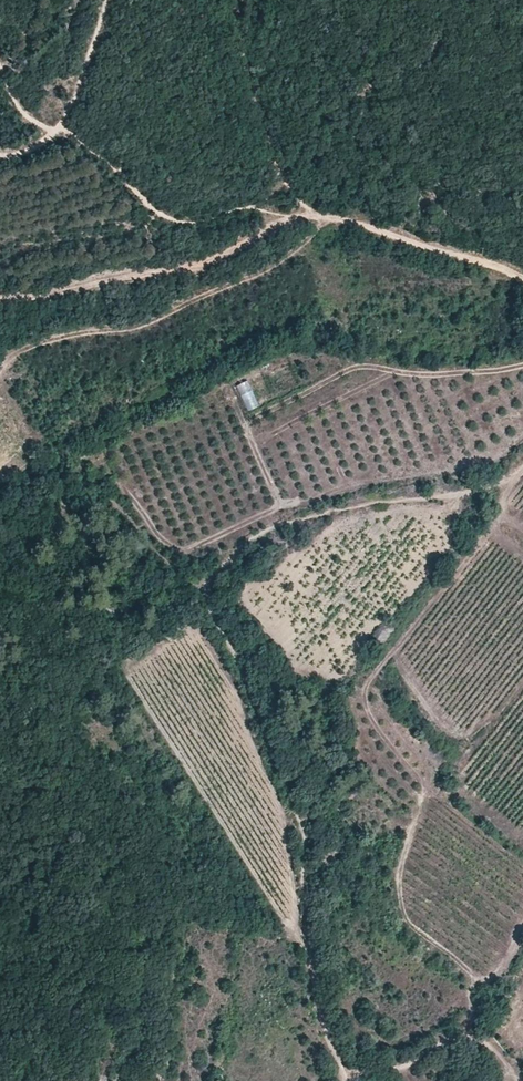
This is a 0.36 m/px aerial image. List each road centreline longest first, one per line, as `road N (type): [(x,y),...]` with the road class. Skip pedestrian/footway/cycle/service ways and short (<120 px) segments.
road 1 (track): [(345,1080),(304,953),(300,832),(199,590),(239,555),(331,514),(491,489),(522,468)]
road 2 (track): [(313,213),(293,198),(254,124),(241,0)]
road 3 (track): [(522,292),(313,213)]
road 4 (track): [(106,0),(58,131),(17,156),(0,155)]
road 5 (track): [(345,1074),(412,1063),(467,1038),(483,1039),(519,1080)]

